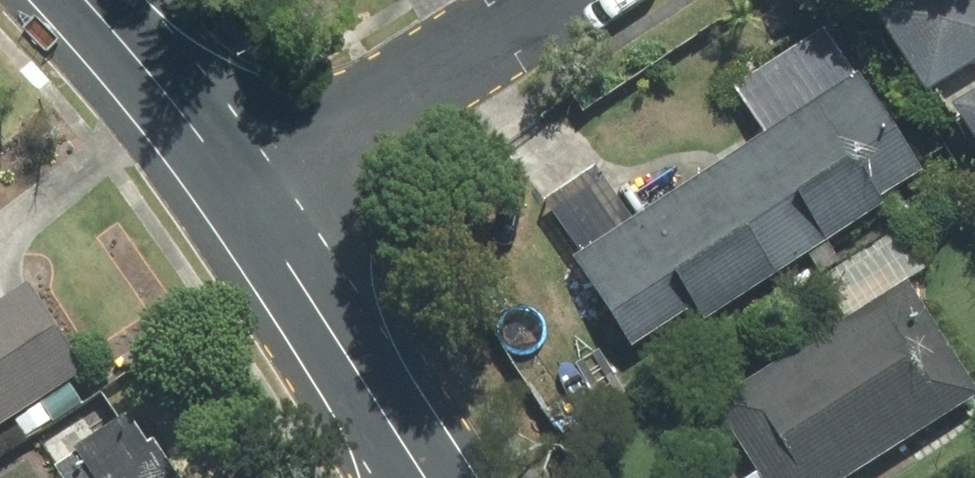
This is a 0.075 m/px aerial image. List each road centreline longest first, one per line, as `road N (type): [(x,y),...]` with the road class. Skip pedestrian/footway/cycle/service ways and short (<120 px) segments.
road 1 (residential): [(240,200),(551,0)]
road 2 (residential): [(422,477),(240,200)]
road 3 (residential): [(240,200),(92,0)]

